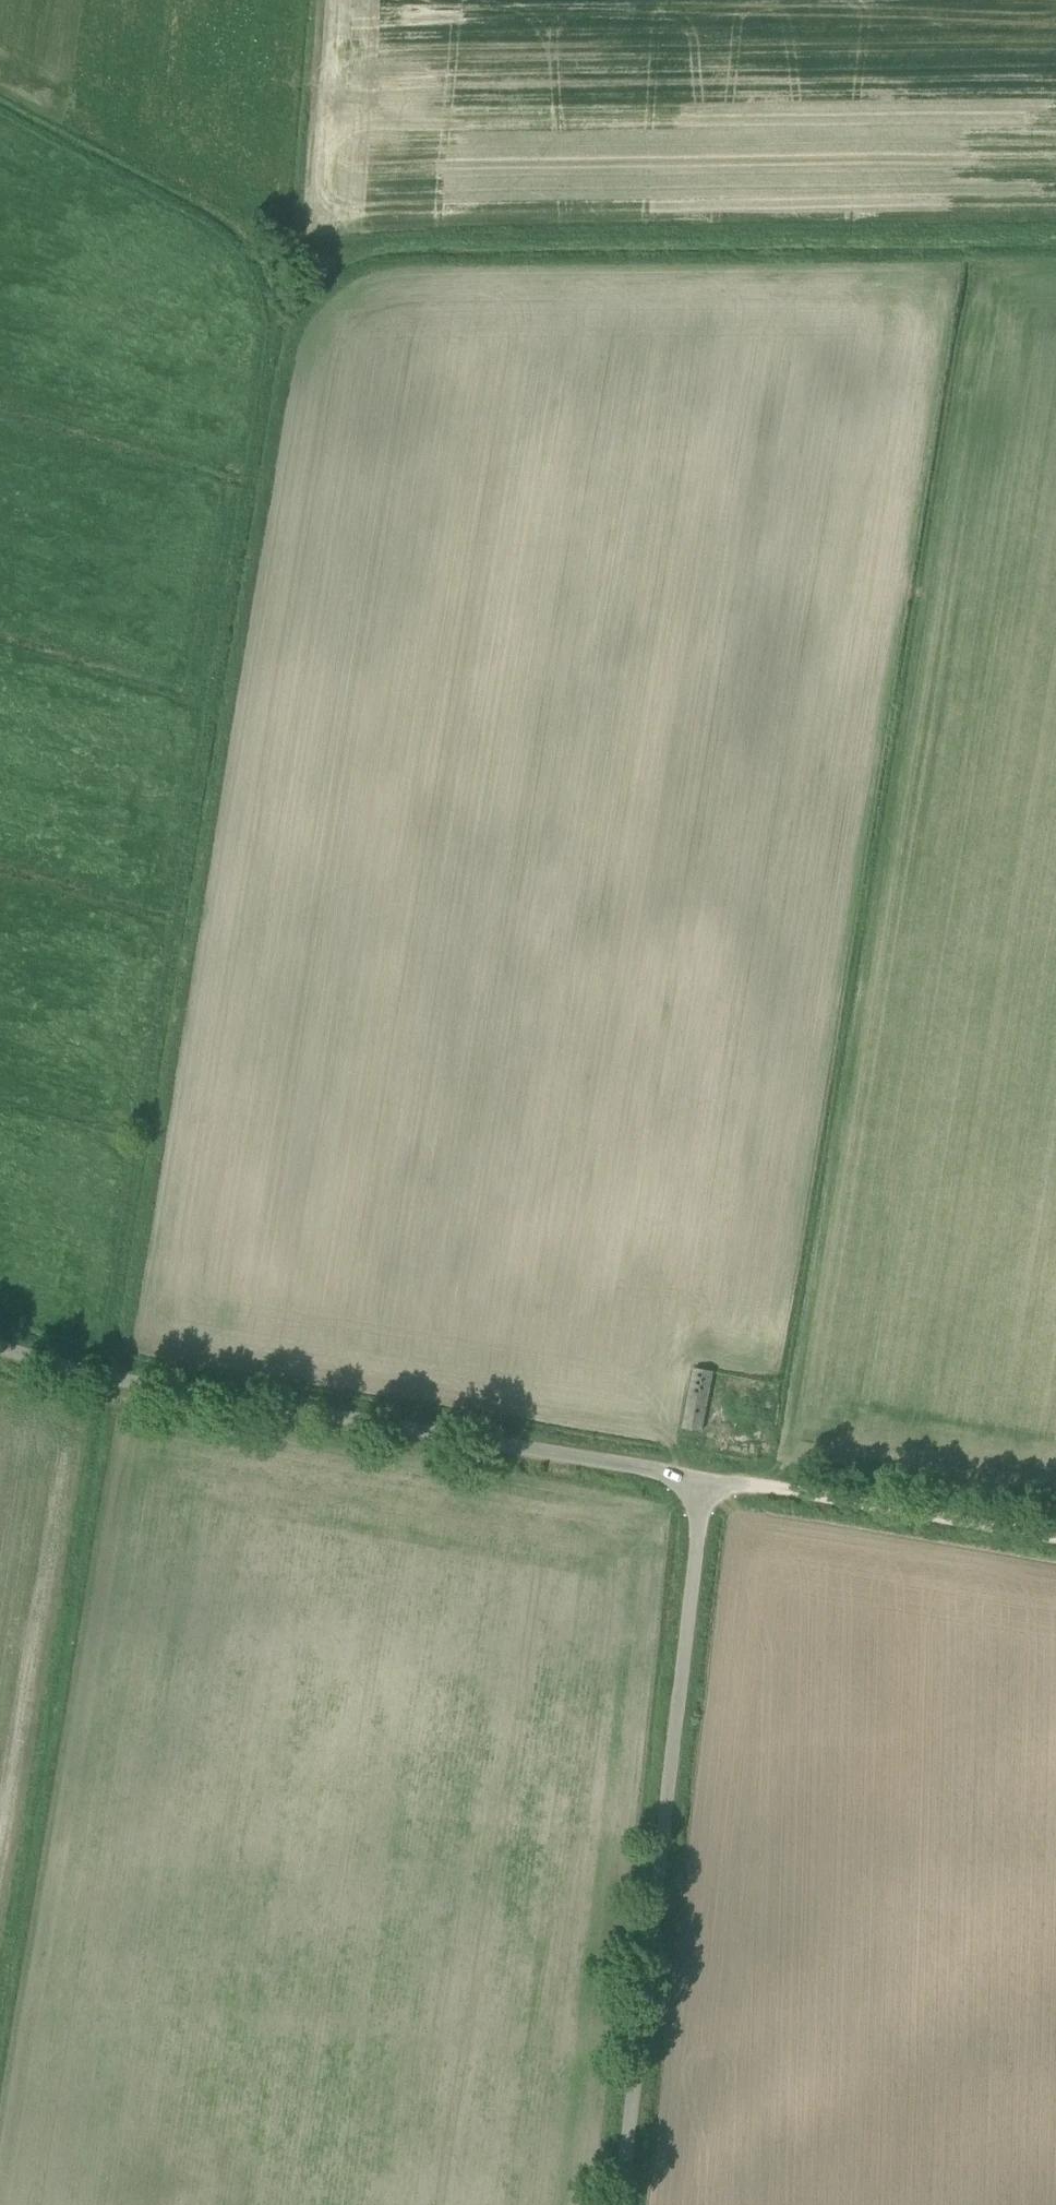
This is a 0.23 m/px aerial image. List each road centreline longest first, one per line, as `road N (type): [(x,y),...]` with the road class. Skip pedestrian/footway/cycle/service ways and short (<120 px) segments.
road 1 (unclassified): [(625,2204),(712,1471),(106,1377),(0,1346)]
road 2 (track): [(712,1471),(1055,1531)]

